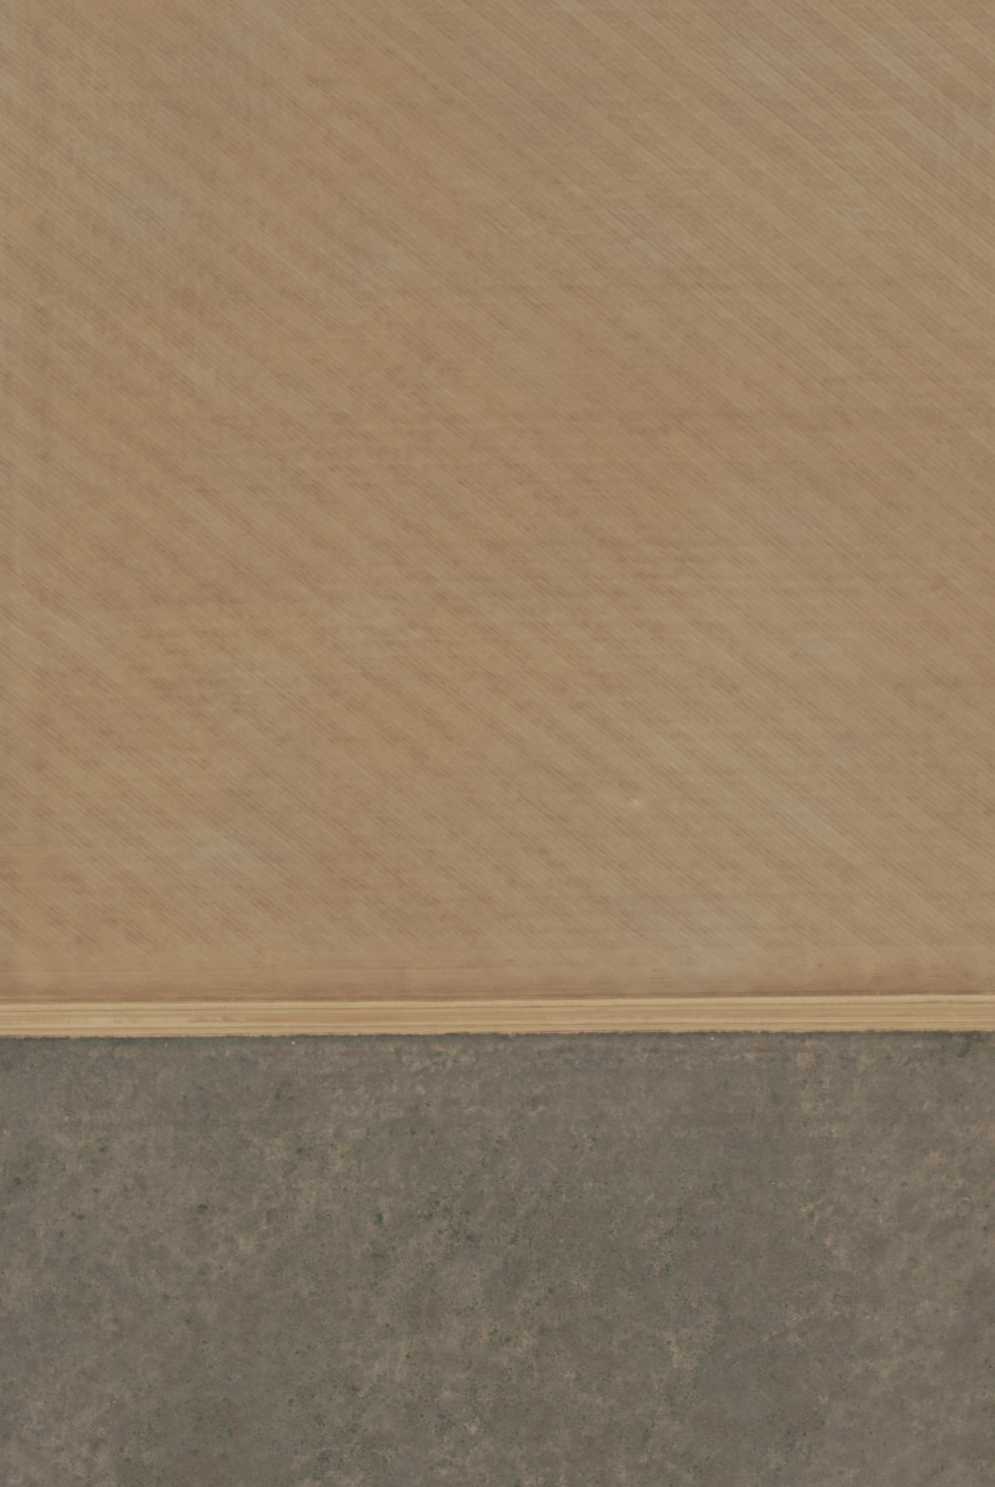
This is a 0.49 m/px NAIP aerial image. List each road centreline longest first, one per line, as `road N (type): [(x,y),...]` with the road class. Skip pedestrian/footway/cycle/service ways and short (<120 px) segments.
road 1 (residential): [(0,1035),(994,1037)]

